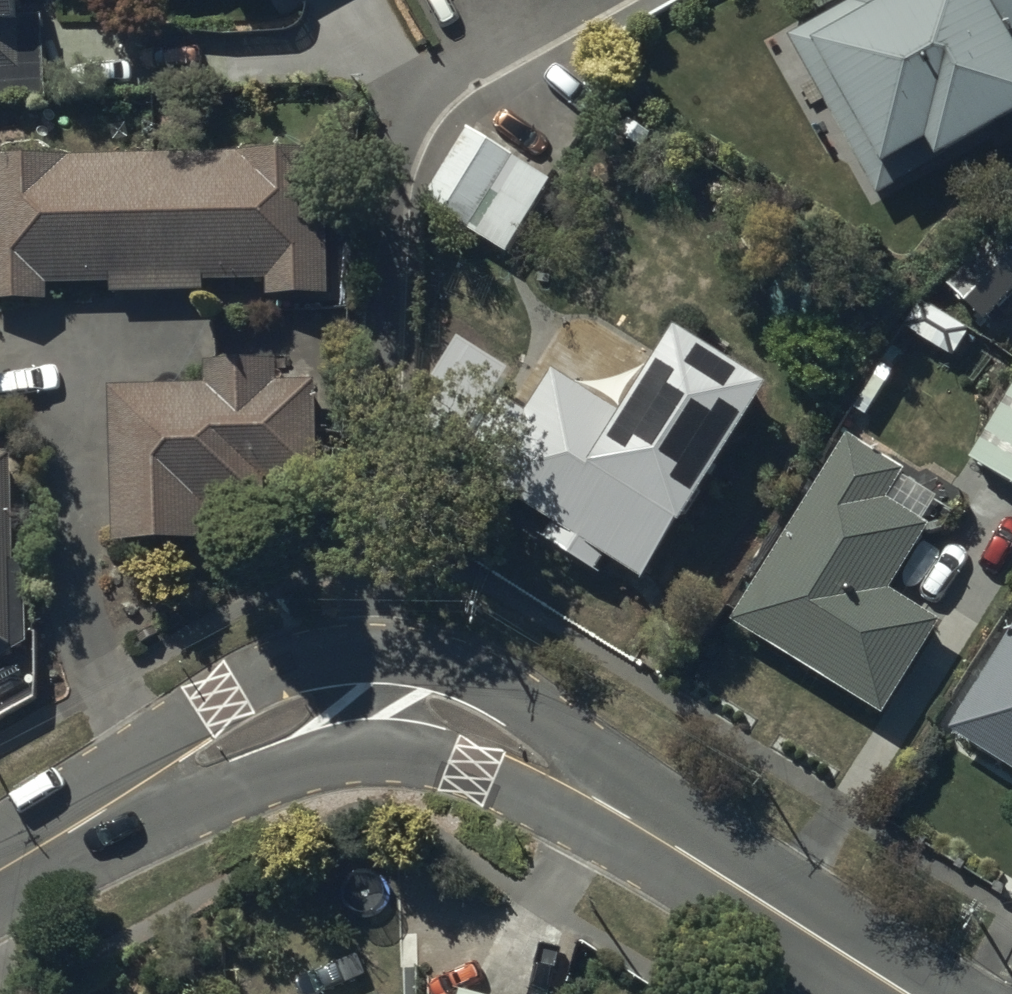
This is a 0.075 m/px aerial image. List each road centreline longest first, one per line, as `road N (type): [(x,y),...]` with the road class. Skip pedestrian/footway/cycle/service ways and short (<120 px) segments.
road 1 (residential): [(582,0),(454,72),(425,97),(401,139),(376,653)]
road 2 (residential): [(376,653),(437,661),(519,696),(577,737),(749,895)]
road 3 (residential): [(0,863),(217,699),(303,661),(376,653)]
road 4 (residential): [(749,895),(479,772),(371,750)]
road 5 (residential): [(371,750),(294,763),(0,879)]
road 6 (residential): [(903,993),(749,895)]

